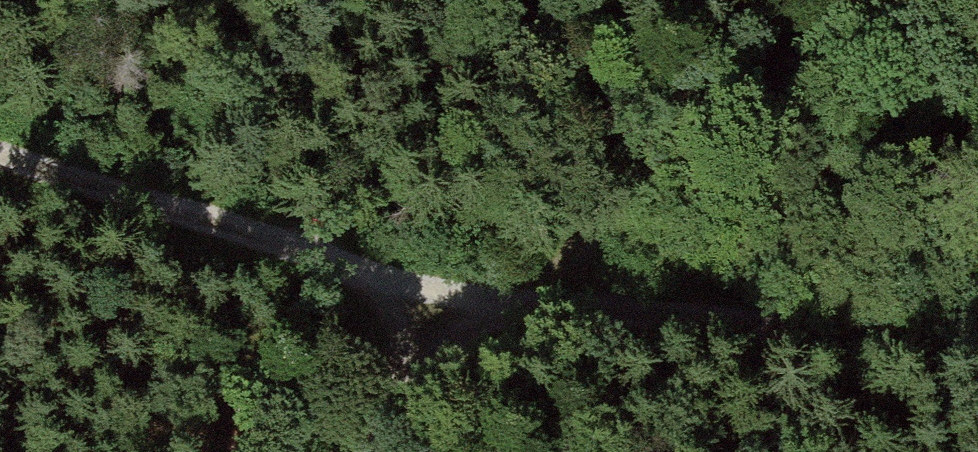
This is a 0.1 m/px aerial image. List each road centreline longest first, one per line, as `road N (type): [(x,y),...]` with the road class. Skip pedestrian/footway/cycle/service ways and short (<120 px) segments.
road 1 (track): [(0,153),(458,298),(977,352)]
road 2 (track): [(841,0),(771,97),(458,298)]
road 3 (track): [(362,451),(458,298)]

